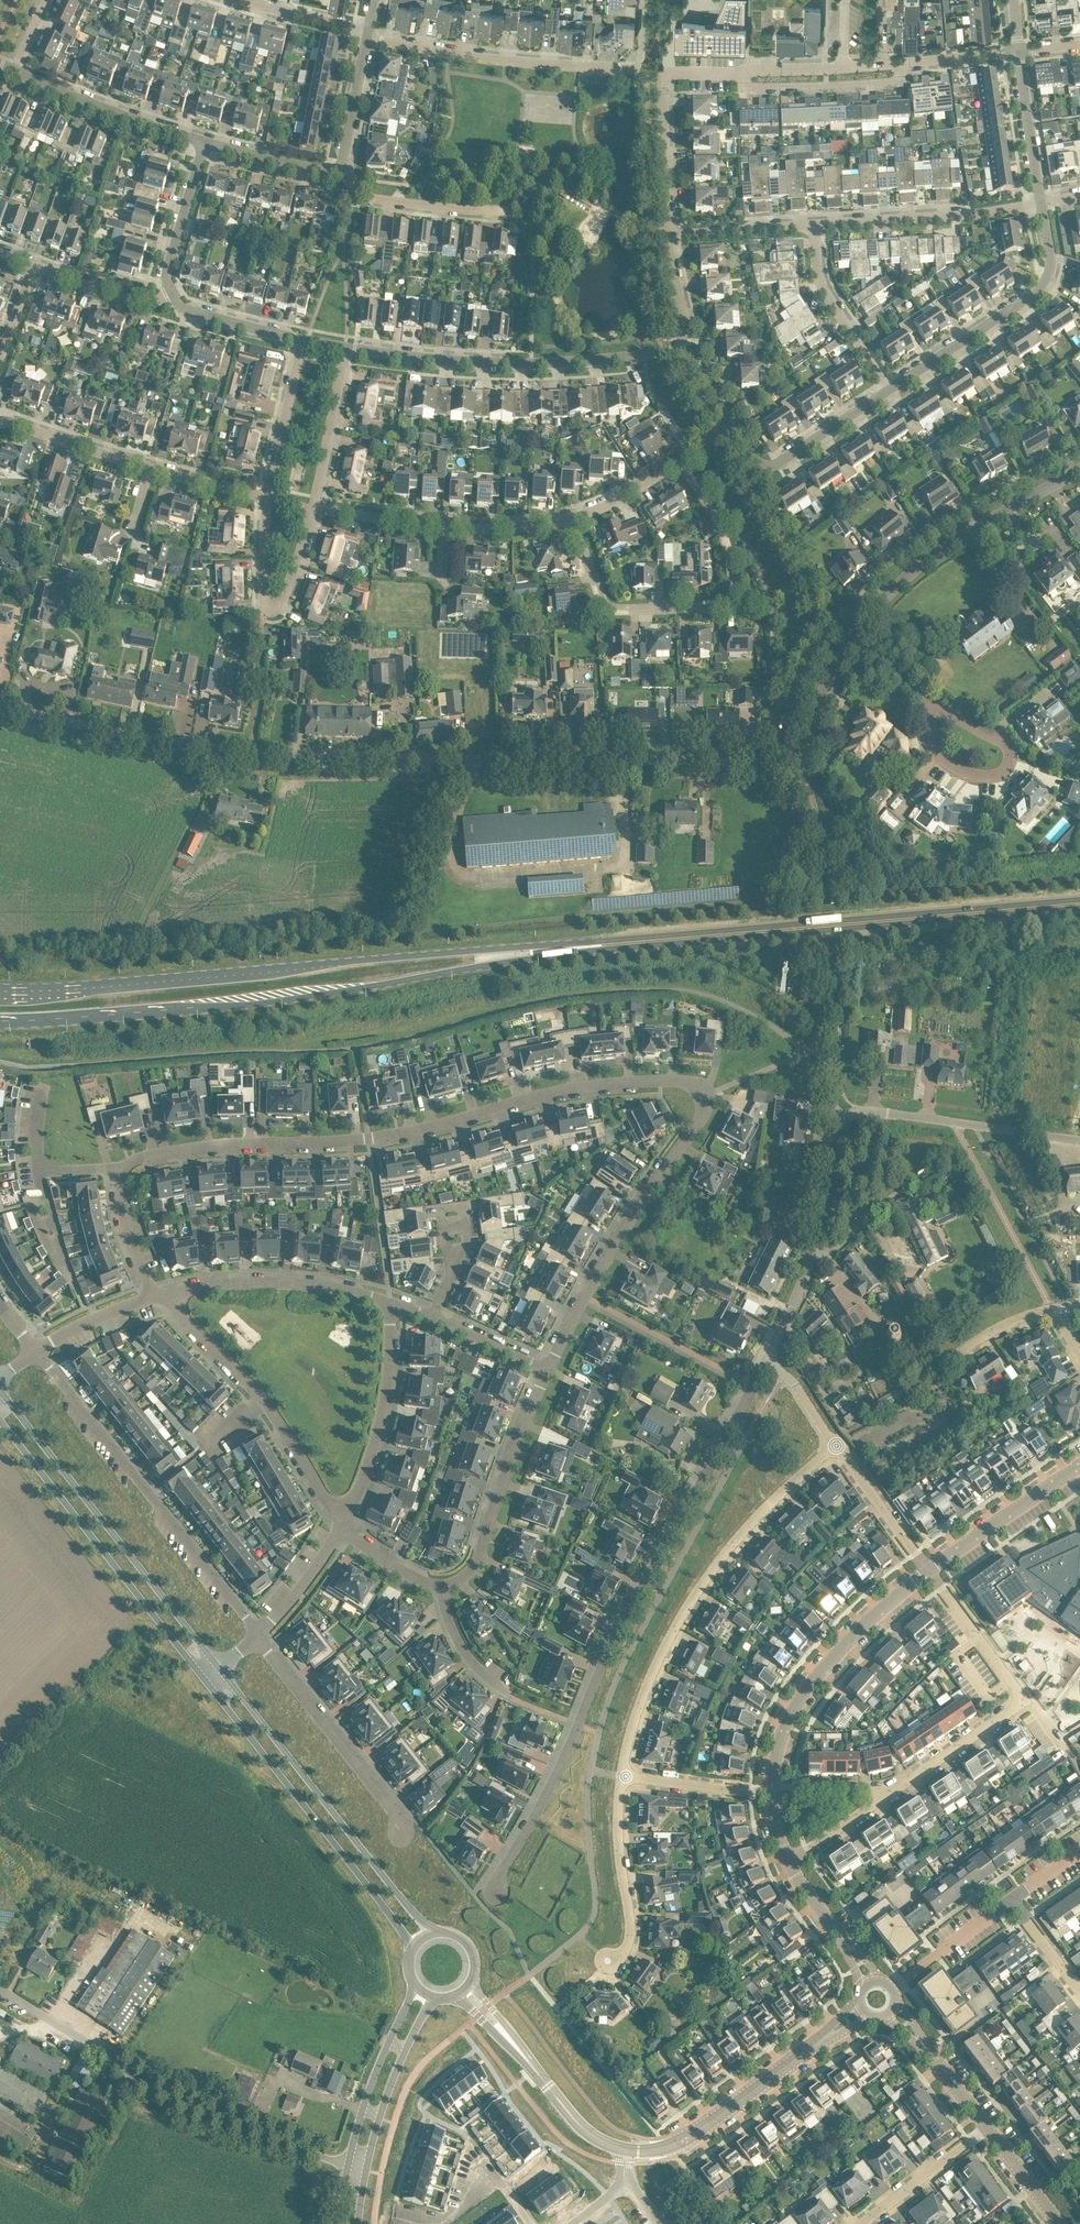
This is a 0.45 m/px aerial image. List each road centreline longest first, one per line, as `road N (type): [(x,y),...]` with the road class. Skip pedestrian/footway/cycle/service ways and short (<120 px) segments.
road 1 (residential): [(546,1371),(605,1259),(703,1116),(706,1096),(696,1086),(597,1086),(369,1139),(209,1148),(117,1169)]
road 2 (unclassified): [(798,751),(775,760),(250,757),(0,703)]
road 3 (primary): [(0,1020),(282,1000),(590,946)]
road 4 (primary): [(590,946),(0,991)]
road 5 (residential): [(498,1887),(624,1615),(765,1362)]
road 6 (residential): [(765,1362),(804,1277),(826,1149),(843,1118),(885,1112),(1079,1140)]
road 7 (primary): [(1079,903),(590,946)]
road 8 (residential): [(624,1777),(663,1653),(697,1596),(766,1510),(837,1447)]
road 9 (unclassified): [(348,2165),(174,2101),(0,1991)]
road 10 (residential): [(681,460),(727,541),(728,607),(608,607),(573,514)]
road 11 (residential): [(37,1354),(259,1635)]
road 12 (tertiary): [(219,1670),(0,1397)]
road 13 (tertiary): [(205,1682),(412,1954)]
road 14 (tertiary): [(432,1934),(219,1670)]
road 15 (residential): [(368,30),(448,52),(636,67),(644,0)]
road 16 (tertiary): [(0,1419),(205,1682)]
road 17 (residential): [(680,353),(532,362),(348,346)]
road 18 (residential): [(162,1298),(248,1382),(342,1527)]
road 19 (residential): [(853,636),(913,571),(1079,469)]
road 20 (unclassified): [(774,1789),(793,1709),(928,1569)]
road 21 (residential): [(889,390),(1041,287),(1051,255),(1041,202)]
road 22 (residential): [(259,1635),(394,1807),(401,1835)]
road 23 (residential): [(443,1586),(474,1565),(546,1371)]
road 24 (residential): [(923,700),(1002,742),(1008,754),(1003,772),(981,778),(952,766),(938,753),(927,709)]
road 25 (residential): [(260,495),(260,571),(271,615),(316,508)]
road 26 (unclassified): [(631,2152),(683,2140),(833,2034)]
road 27 (residential): [(668,235),(665,78),(744,71)]
road 28 (residential): [(391,1304),(300,1282),(239,1282),(162,1298)]
road 29 (residential): [(342,1527),(382,1423),(391,1304)]
road 30 (residential): [(812,225),(1041,202)]
road 31 (residential): [(208,143),(17,71)]
road 32 (residential): [(731,427),(755,462),(776,467),(889,390)]
road 33 (residential): [(608,1960),(624,1955),(634,1934),(621,1841),(624,1777)]
road 34 (tertiary): [(417,1986),(379,2063),(348,2165)]
road 35 (tertiary): [(367,2171),(381,2113),(433,1997)]
road 36 (residential): [(889,390),(823,288),(812,225)]
road 37 (unclassified): [(928,1569),(1079,1467)]
road 38 (residential): [(744,71),(752,88),(894,82),(901,64)]
road 39 (residential): [(507,211),(367,198),(339,171)]
road 40 (residential): [(316,508),(348,346)]
road 41 (residential): [(298,338),(260,495)]
road 42 (residential): [(1025,1698),(928,1569)]
road 43 (residential): [(173,297),(168,261),(208,143)]
road 44 (residential): [(152,467),(0,420)]
road 45 (residential): [(861,2223),(987,2128)]
road 46 (residential): [(928,1569),(837,1447)]
road 47 (residential): [(1041,202),(1019,52)]
road 48 (residential): [(774,1789),(624,1777)]
road 49 (unclassified): [(523,2055),(578,2126),(601,2144),(631,2152)]
road 50 (residential): [(904,1782),(1025,1698)]
road 51 (residential): [(173,297),(143,301),(33,263)]
road 52 (residential): [(895,1988),(1014,1903)]
road 53 (residential): [(668,235),(812,225)]
road 54 (residential): [(339,171),(368,30)]
road 55 (residential): [(788,1862),(904,1782)]
road 56 (residential): [(117,1169),(130,1237),(162,1298)]
road 57 (residential): [(162,1298),(37,1354)]
road 58 (residential): [(259,1635),(342,1527)]
road 59 (residential): [(339,171),(208,143)]
road 60 (residential): [(298,338),(192,311),(173,297)]
road 61 (residential): [(443,1586),(468,1656),(510,1693)]
road 62 (residential): [(904,1782),(774,1789)]
road 63 (residential): [(316,508),(445,523)]
road 64 (residential): [(445,523),(518,526),(573,514)]
road 65 (residential): [(798,751),(853,636)]
road 66 (residential): [(546,1371),(434,1317)]
road 67 (residential): [(368,30),(250,0)]
road 68 (residential): [(573,514),(681,460)]
road 69 (residential): [(680,353),(685,325),(668,235)]
road 70 (unclassified): [(1060,2223),(987,2128)]
road 71 (residential): [(456,1266),(465,1250),(462,1210),(442,1221),(449,1255)]

